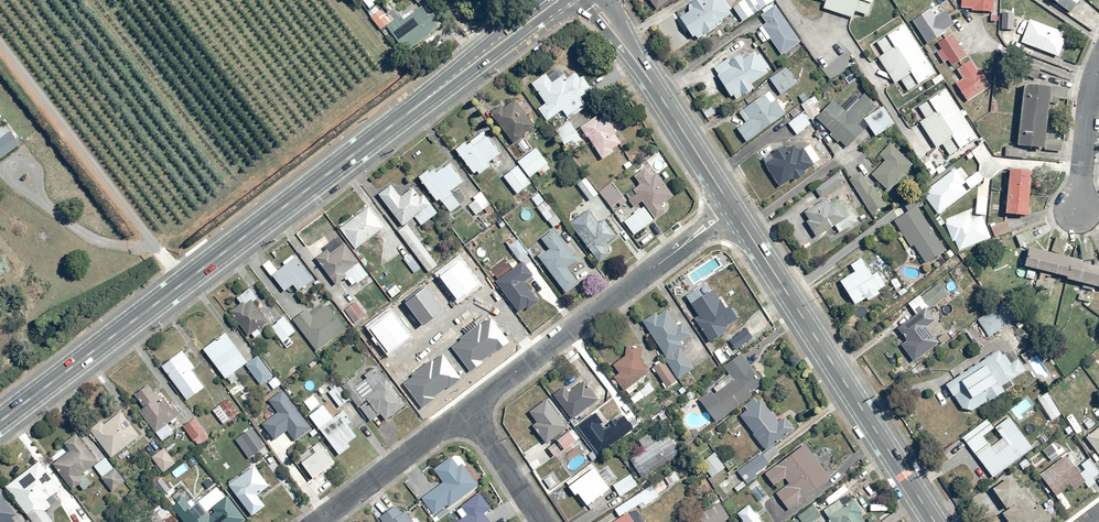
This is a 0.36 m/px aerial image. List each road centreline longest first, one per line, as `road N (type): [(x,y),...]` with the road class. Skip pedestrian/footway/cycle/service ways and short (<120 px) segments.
road 1 (secondary): [(0,422),(558,0)]
road 2 (secondary): [(734,209),(935,521)]
road 3 (residential): [(457,402),(734,209)]
road 4 (secondary): [(592,0),(734,209)]
road 5 (residential): [(296,521),(457,402)]
road 6 (residential): [(1077,208),(1085,107),(1098,62)]
road 7 (residential): [(535,521),(457,402)]

